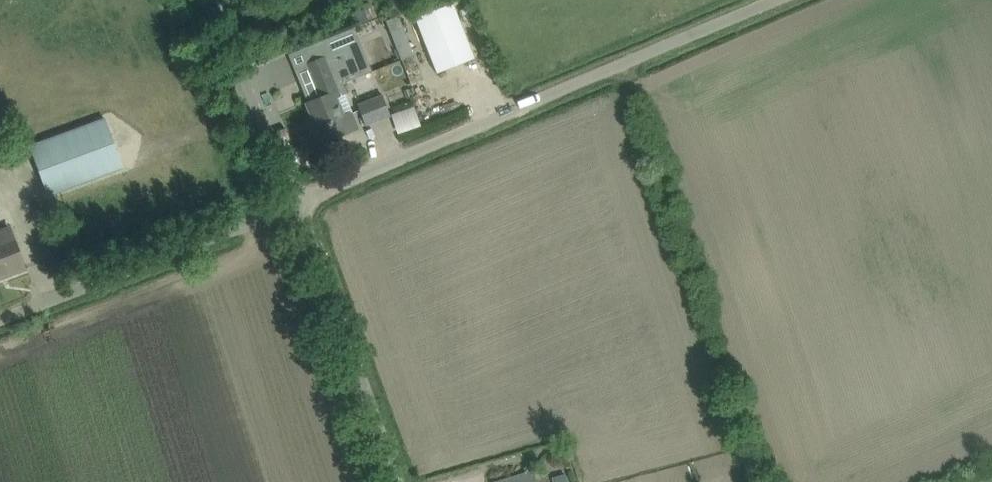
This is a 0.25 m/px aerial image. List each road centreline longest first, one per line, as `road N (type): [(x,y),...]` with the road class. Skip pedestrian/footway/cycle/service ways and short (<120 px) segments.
road 1 (unclassified): [(300,212),(779,0)]
road 2 (unclassified): [(300,212),(0,328)]
road 3 (unclassified): [(391,481),(300,212)]
road 4 (unclassified): [(300,212),(213,0)]

